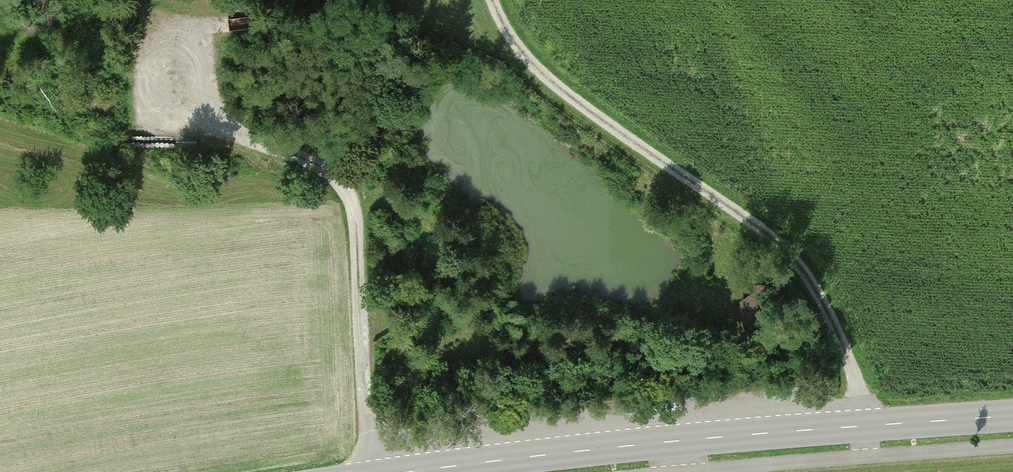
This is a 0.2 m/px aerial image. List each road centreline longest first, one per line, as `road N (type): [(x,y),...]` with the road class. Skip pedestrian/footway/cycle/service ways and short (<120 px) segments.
road 1 (track): [(374,471),(354,220),(345,191),(245,141),(218,118),(197,87),(191,42),(180,30),(105,5)]
road 2 (primary): [(427,471),(674,442),(1012,417)]
road 3 (track): [(864,427),(854,378),(806,283),(758,230),(568,99),(520,52),(493,0)]

